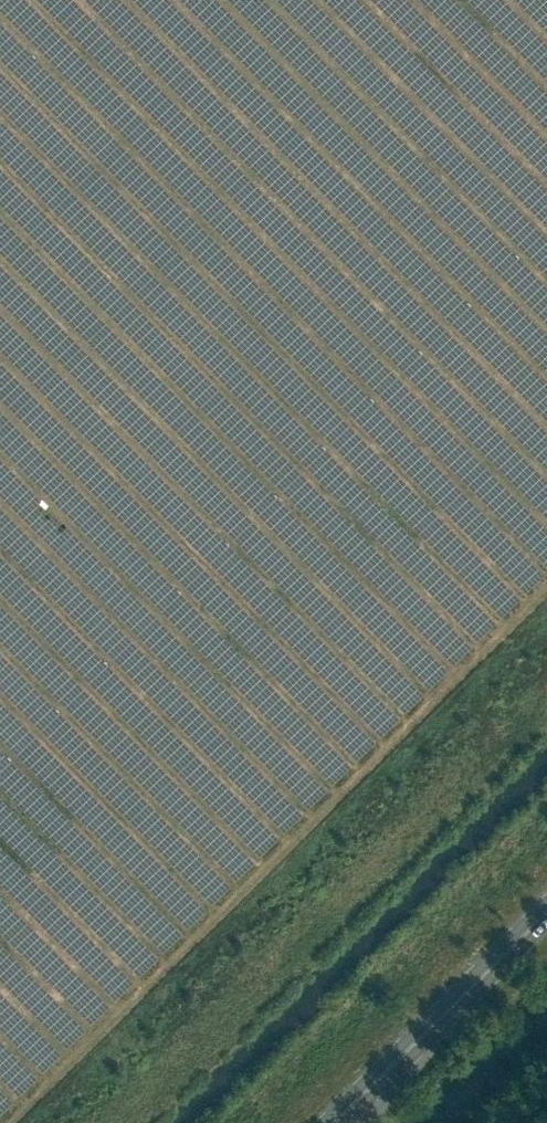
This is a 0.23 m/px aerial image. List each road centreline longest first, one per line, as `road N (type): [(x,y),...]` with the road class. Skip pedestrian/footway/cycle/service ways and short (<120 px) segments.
road 1 (primary): [(335,1122),(546,913)]

